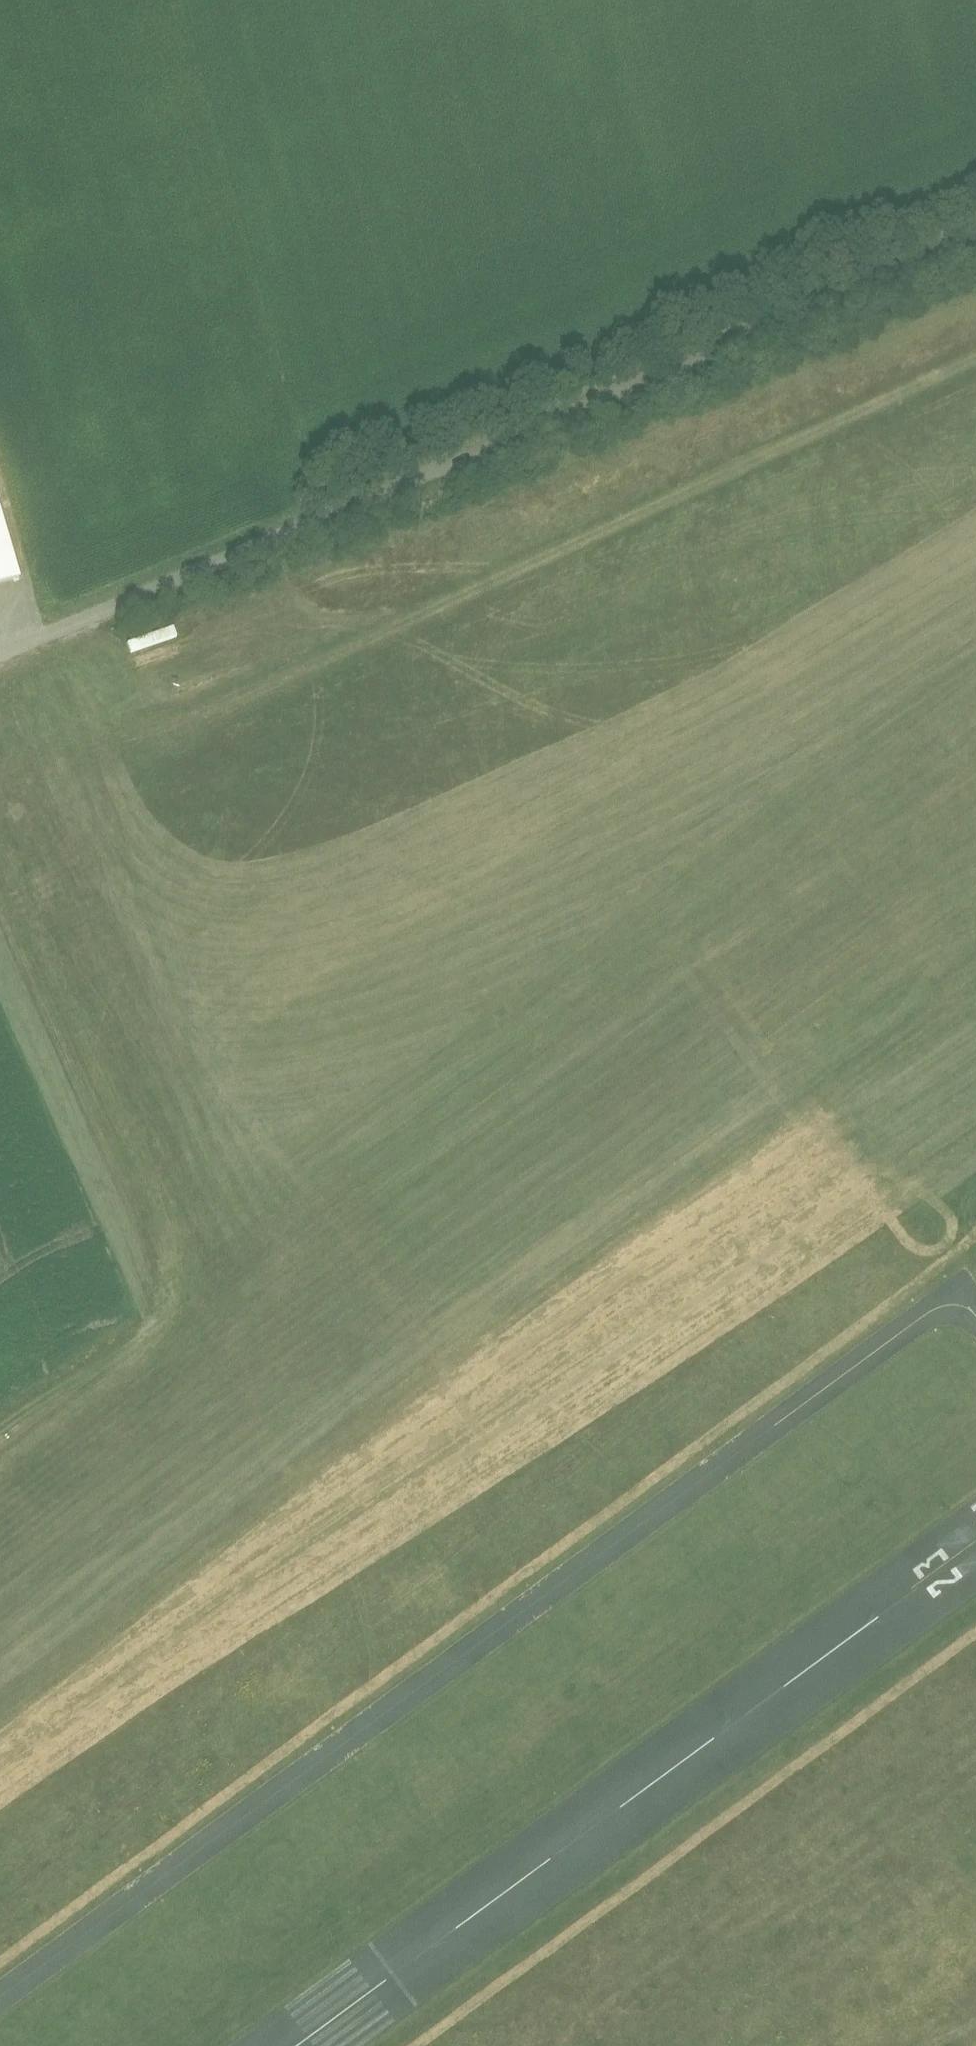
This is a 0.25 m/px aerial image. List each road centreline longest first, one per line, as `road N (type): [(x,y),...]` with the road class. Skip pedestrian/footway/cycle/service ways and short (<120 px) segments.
road 1 (unclassified): [(975,240),(0,650)]

